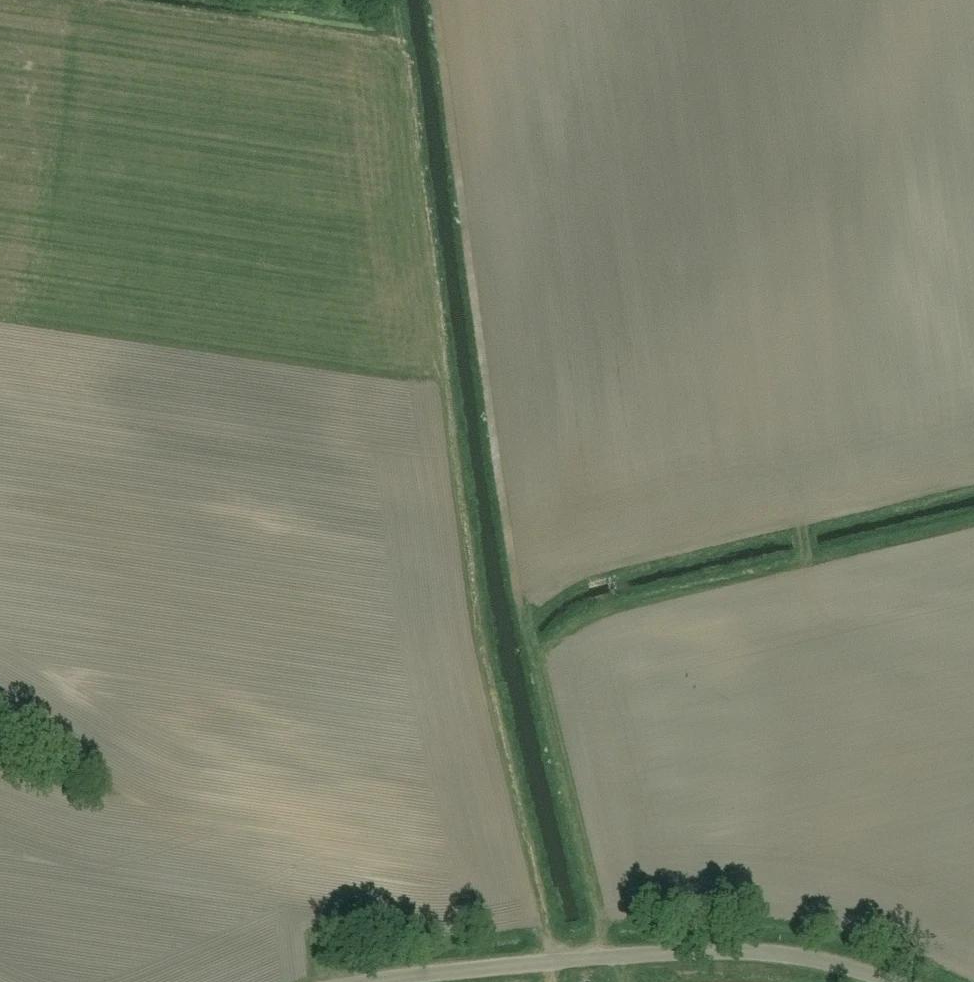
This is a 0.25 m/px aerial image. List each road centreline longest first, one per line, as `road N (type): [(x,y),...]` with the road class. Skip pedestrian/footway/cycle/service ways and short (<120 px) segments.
road 1 (unclassified): [(897,981),(820,959),(755,951),(552,960),(376,981)]

